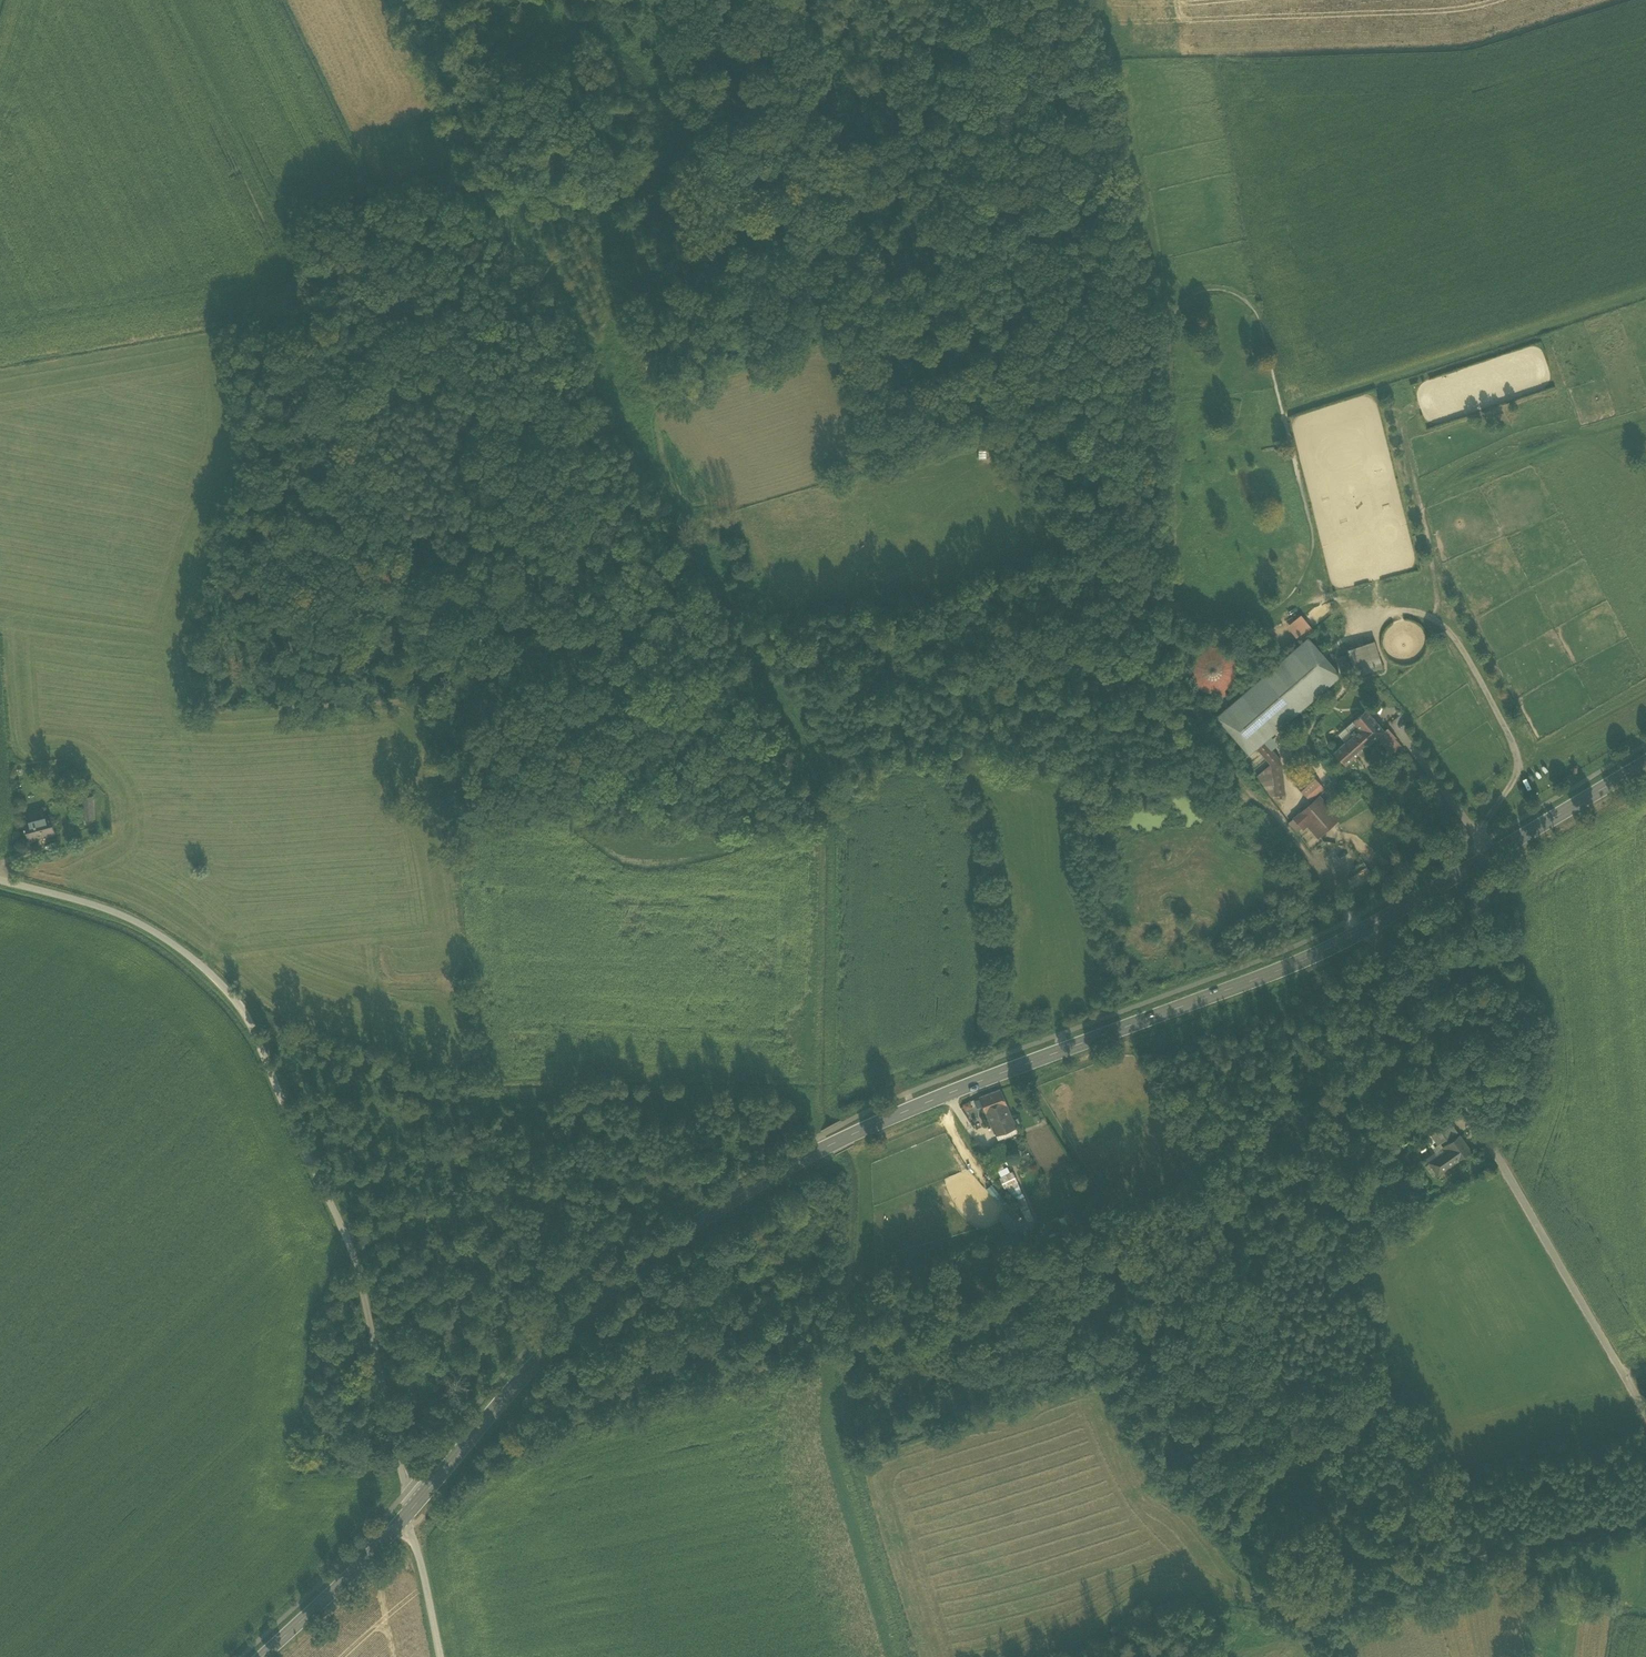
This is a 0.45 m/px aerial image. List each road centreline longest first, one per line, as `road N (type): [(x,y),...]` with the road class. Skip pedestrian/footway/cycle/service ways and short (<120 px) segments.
road 1 (tertiary): [(1361,930),(1254,979),(870,1124),(717,1209),(623,1280),(538,1360),(407,1518)]
road 2 (unclassified): [(407,1518),(407,1490),(350,1242),(234,1011),(159,942),(125,922),(0,887)]
road 3 (track): [(1147,650),(1152,479),(1139,290),(1089,0)]
road 4 (unclassified): [(1361,930),(1473,1107),(1645,1416)]
road 5 (track): [(1645,1519),(1497,1552),(1311,1614),(1306,1625),(1318,1656)]
road 6 (tertiary): [(1645,762),(1361,930)]
road 7 (tertiary): [(407,1518),(261,1656)]
road 8 (unclassified): [(441,1656),(407,1518)]

